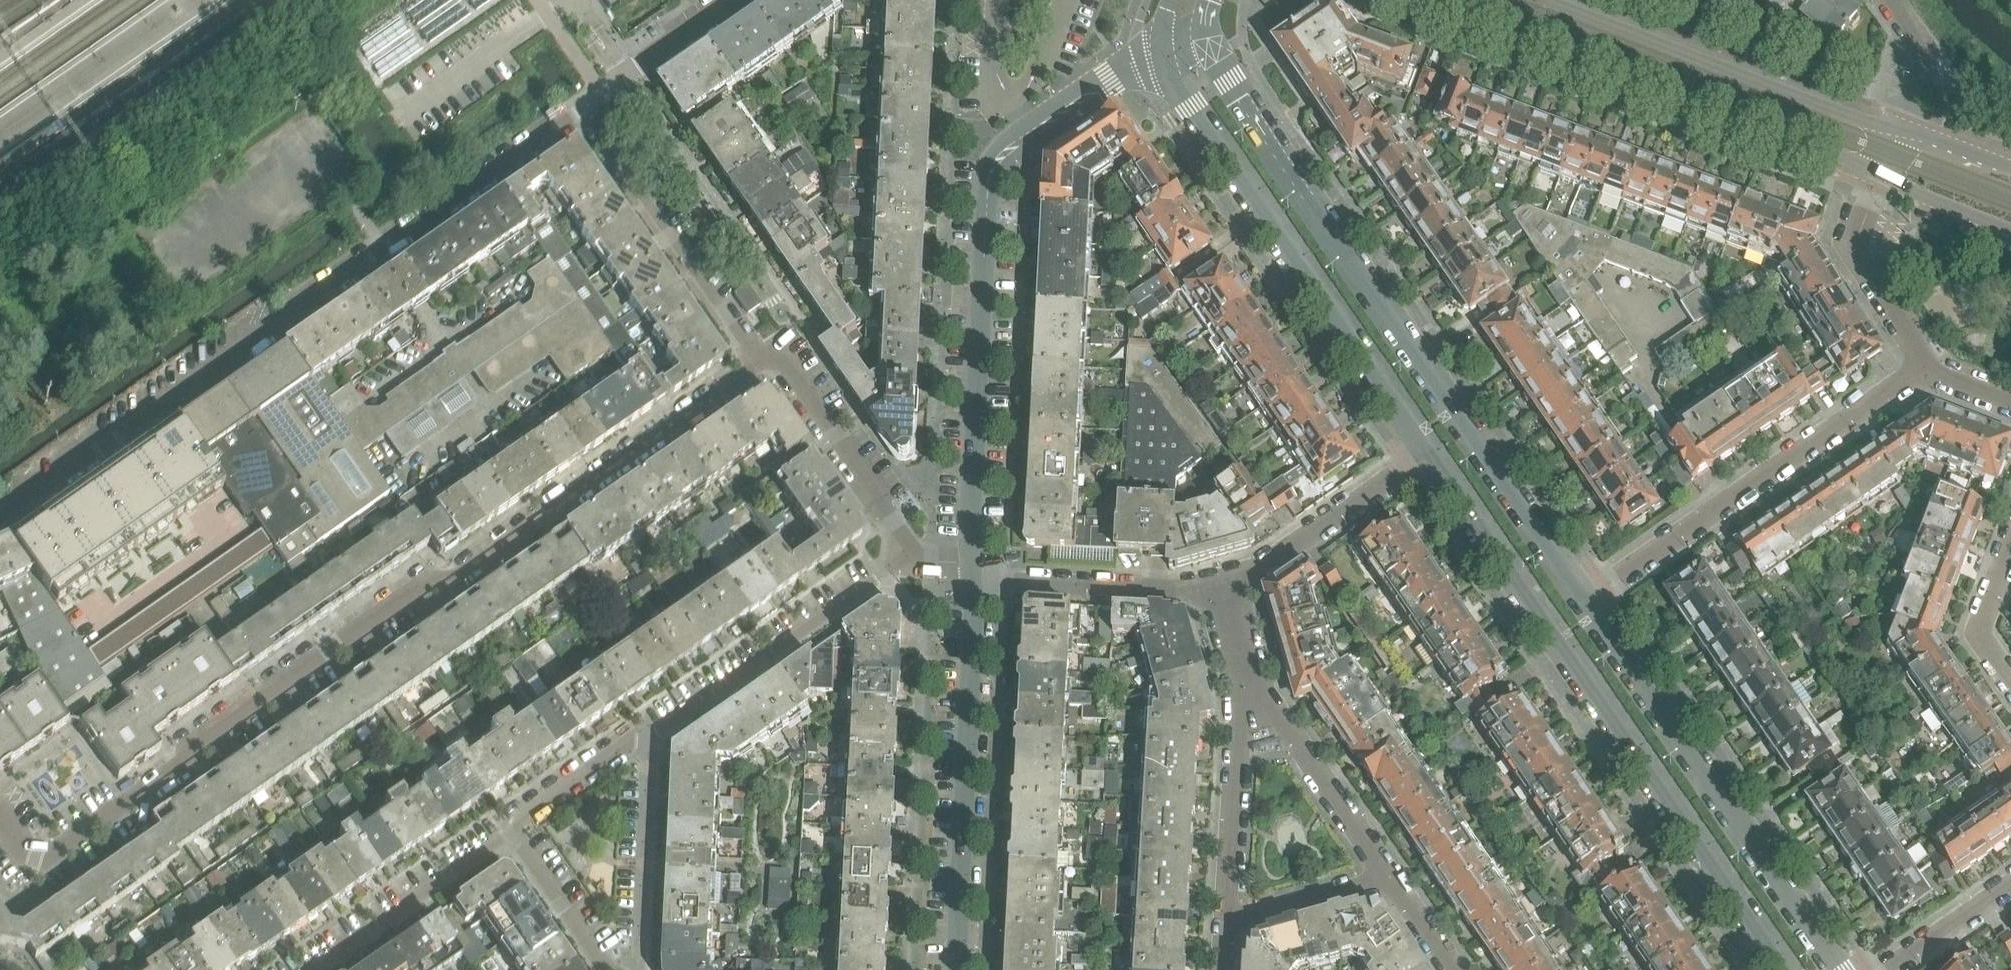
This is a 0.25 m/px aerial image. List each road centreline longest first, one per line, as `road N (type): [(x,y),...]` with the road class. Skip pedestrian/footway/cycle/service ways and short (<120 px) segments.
road 1 (residential): [(760,366),(458,576),(433,578),(196,743),(185,764),(61,850),(34,858),(0,814)]
road 2 (residential): [(0,518),(733,0)]
road 3 (secondary): [(1587,600),(1209,44)]
road 4 (tertiary): [(974,583),(990,178),(1000,157),(1169,47)]
road 5 (secondary): [(1428,452),(1785,969)]
road 6 (residential): [(1386,0),(1813,164),(1852,161)]
road 7 (secondary): [(1169,47),(1187,102),(1428,452)]
road 8 (secondary): [(1426,0),(1852,161)]
road 9 (secondary): [(1841,969),(1587,600)]
road 10 (residential): [(1930,365),(1587,600)]
road 11 (tertiary): [(956,969),(974,583)]
road 12 (secondary): [(1865,122),(1547,0)]
road 13 (residential): [(654,734),(915,557)]
road 14 (residential): [(760,366),(617,161),(661,130)]
road 15 (residential): [(1865,122),(1842,94),(1592,0)]
road 16 (residential): [(915,557),(783,364),(772,359),(760,366)]
road 17 (residential): [(1220,587),(1262,567),(1428,452)]
road 18 (residential): [(974,583),(1220,587)]
road 19 (residential): [(1389,879),(1247,682)]
road 20 (residential): [(1225,922),(1247,682)]
road 21 (residential): [(510,834),(313,969)]
road 22 (residential): [(641,969),(654,734)]
road 23 (residential): [(1930,365),(1853,242),(1883,180)]
road 24 (residential): [(510,834),(519,820),(654,734)]
road 25 (residential): [(1225,922),(1389,879)]
road 26 (residential): [(611,969),(510,834)]
road 27 (residential): [(2010,546),(1981,639),(2010,682)]
road 28 (residential): [(1890,969),(2010,887)]
road 29 (residential): [(1902,127),(1925,57),(1885,0)]
road 30 (secondary): [(1883,180),(2010,231)]

